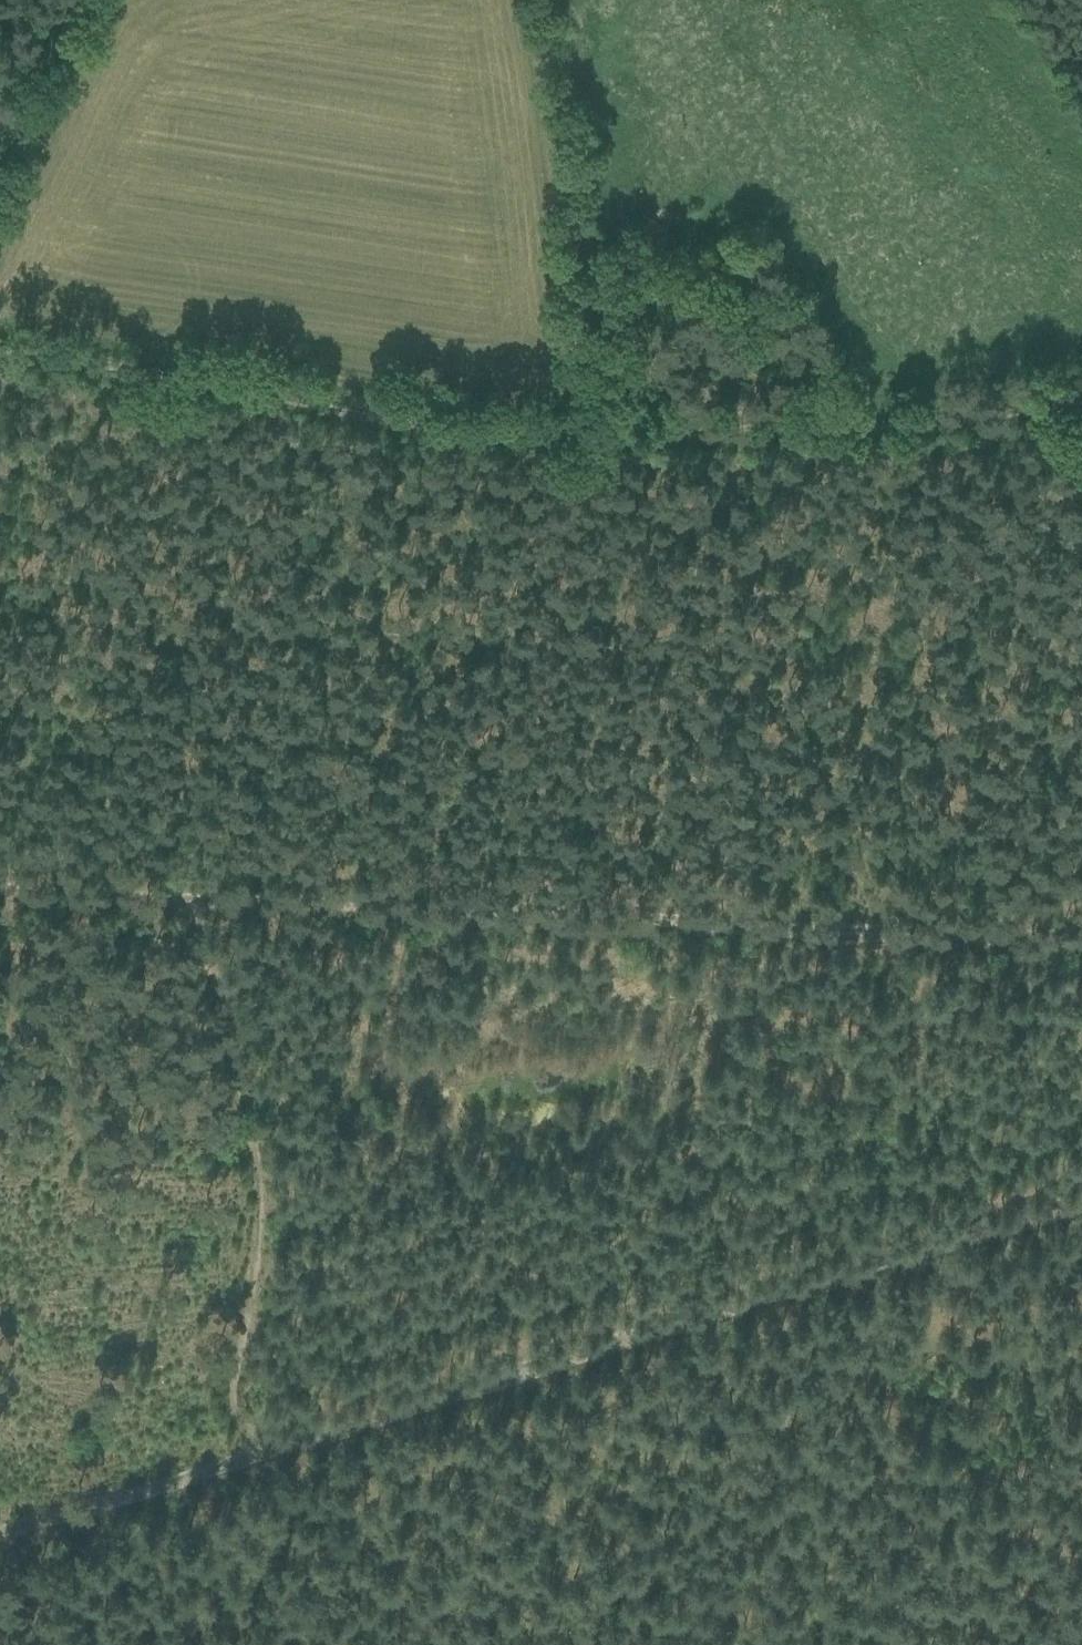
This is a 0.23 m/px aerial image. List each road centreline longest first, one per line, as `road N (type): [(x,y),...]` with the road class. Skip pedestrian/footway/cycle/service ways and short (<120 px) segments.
road 1 (track): [(1081,390),(864,429),(580,441),(0,355)]

